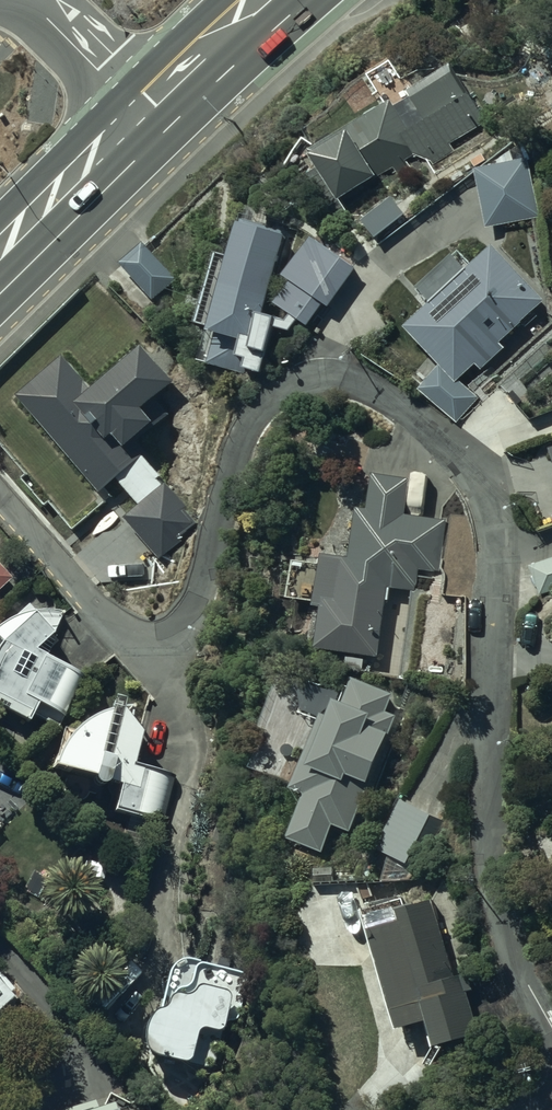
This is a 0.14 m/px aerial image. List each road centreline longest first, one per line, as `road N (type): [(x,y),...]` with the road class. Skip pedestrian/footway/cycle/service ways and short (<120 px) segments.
road 1 (residential): [(0,494),(121,632),(145,646),(171,647),(190,625),(232,452),(279,390),(309,377),(346,377),(385,396),(447,445),(480,487),(500,567),(487,868),(503,934),(551,1027)]
road 2 (secondary): [(0,247),(260,0)]

